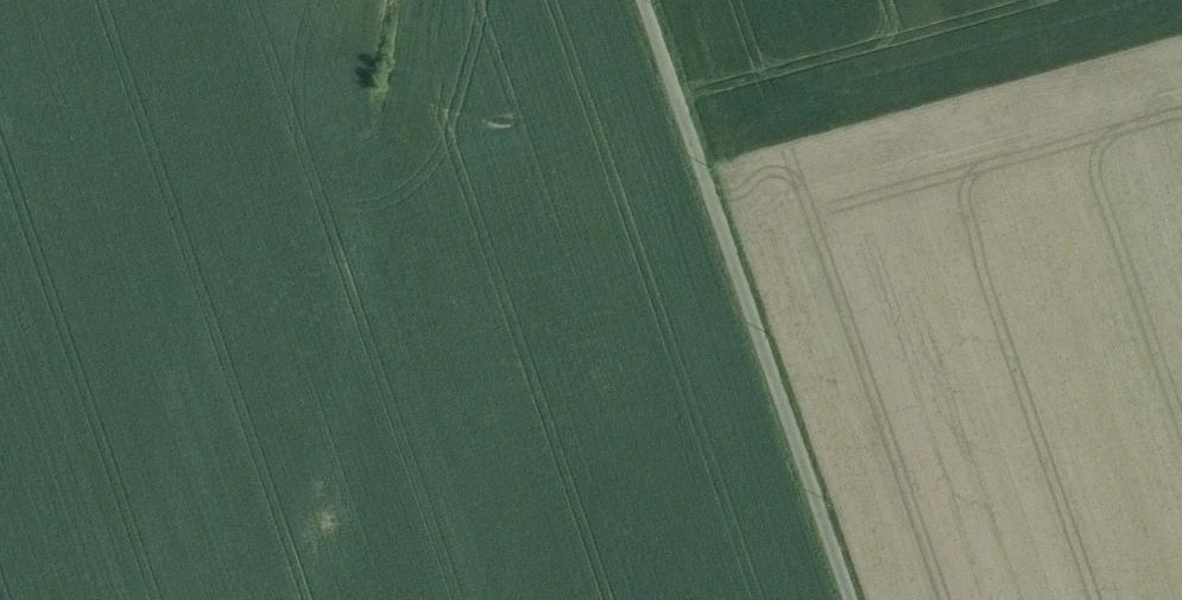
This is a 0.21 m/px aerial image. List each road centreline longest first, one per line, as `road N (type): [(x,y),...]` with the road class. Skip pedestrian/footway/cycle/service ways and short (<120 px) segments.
road 1 (unclassified): [(858,599),(655,0)]

